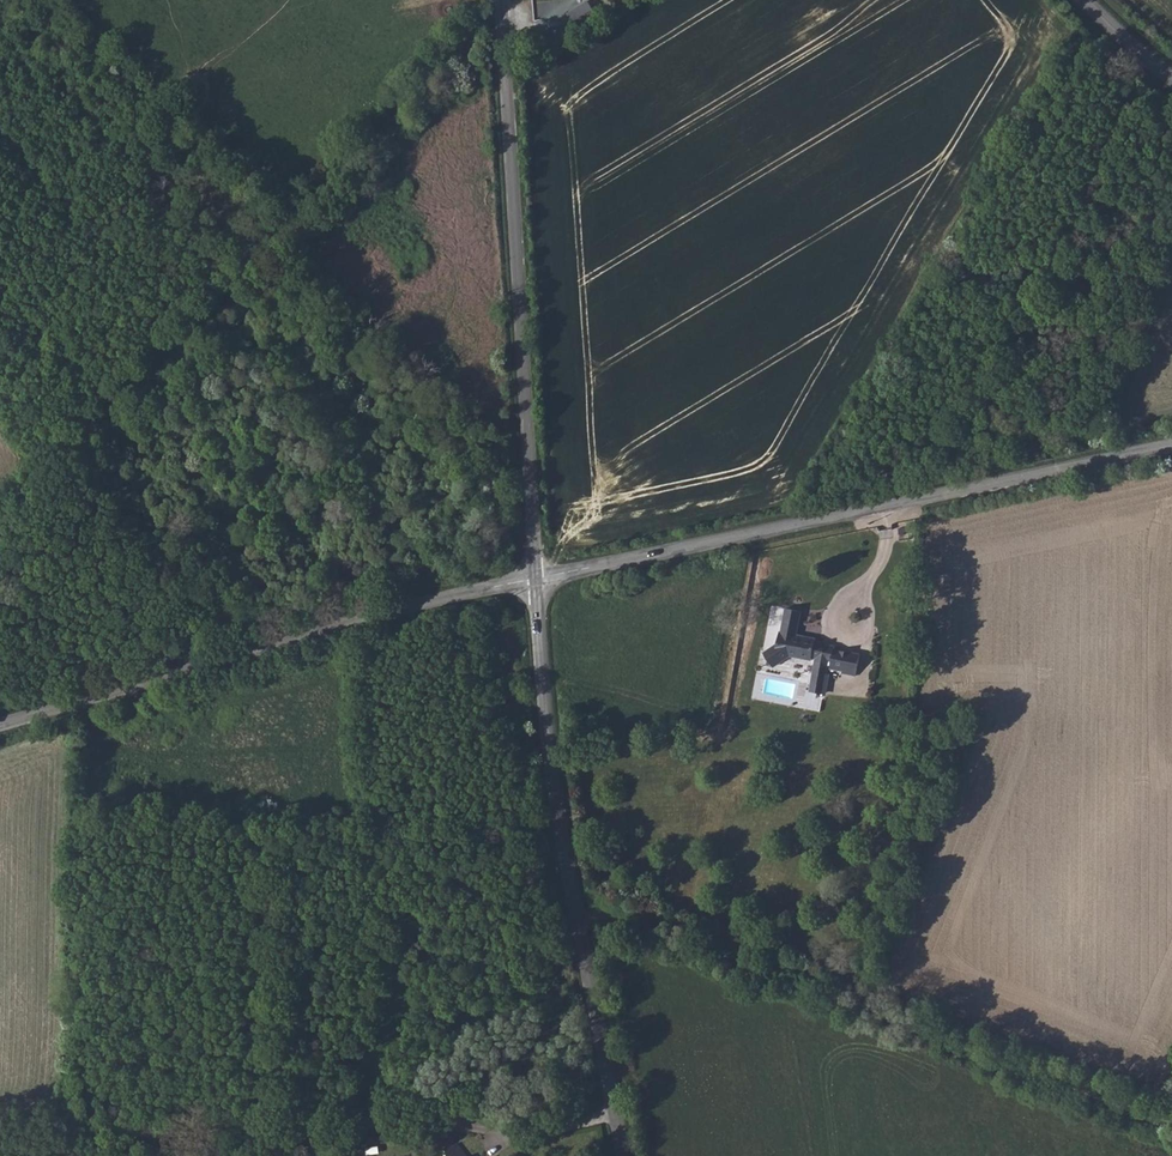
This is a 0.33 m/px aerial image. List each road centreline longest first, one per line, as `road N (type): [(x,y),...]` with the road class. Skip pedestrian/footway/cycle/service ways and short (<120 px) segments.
road 1 (unclassified): [(536,579),(1171,445)]
road 2 (track): [(575,913),(671,921),(1171,1114)]
road 3 (unclassified): [(622,1155),(559,818),(536,579)]
road 4 (unclassified): [(536,579),(504,0)]
road 5 (unclassified): [(0,726),(382,613),(536,579)]
road 6 (track): [(0,531),(120,405)]

